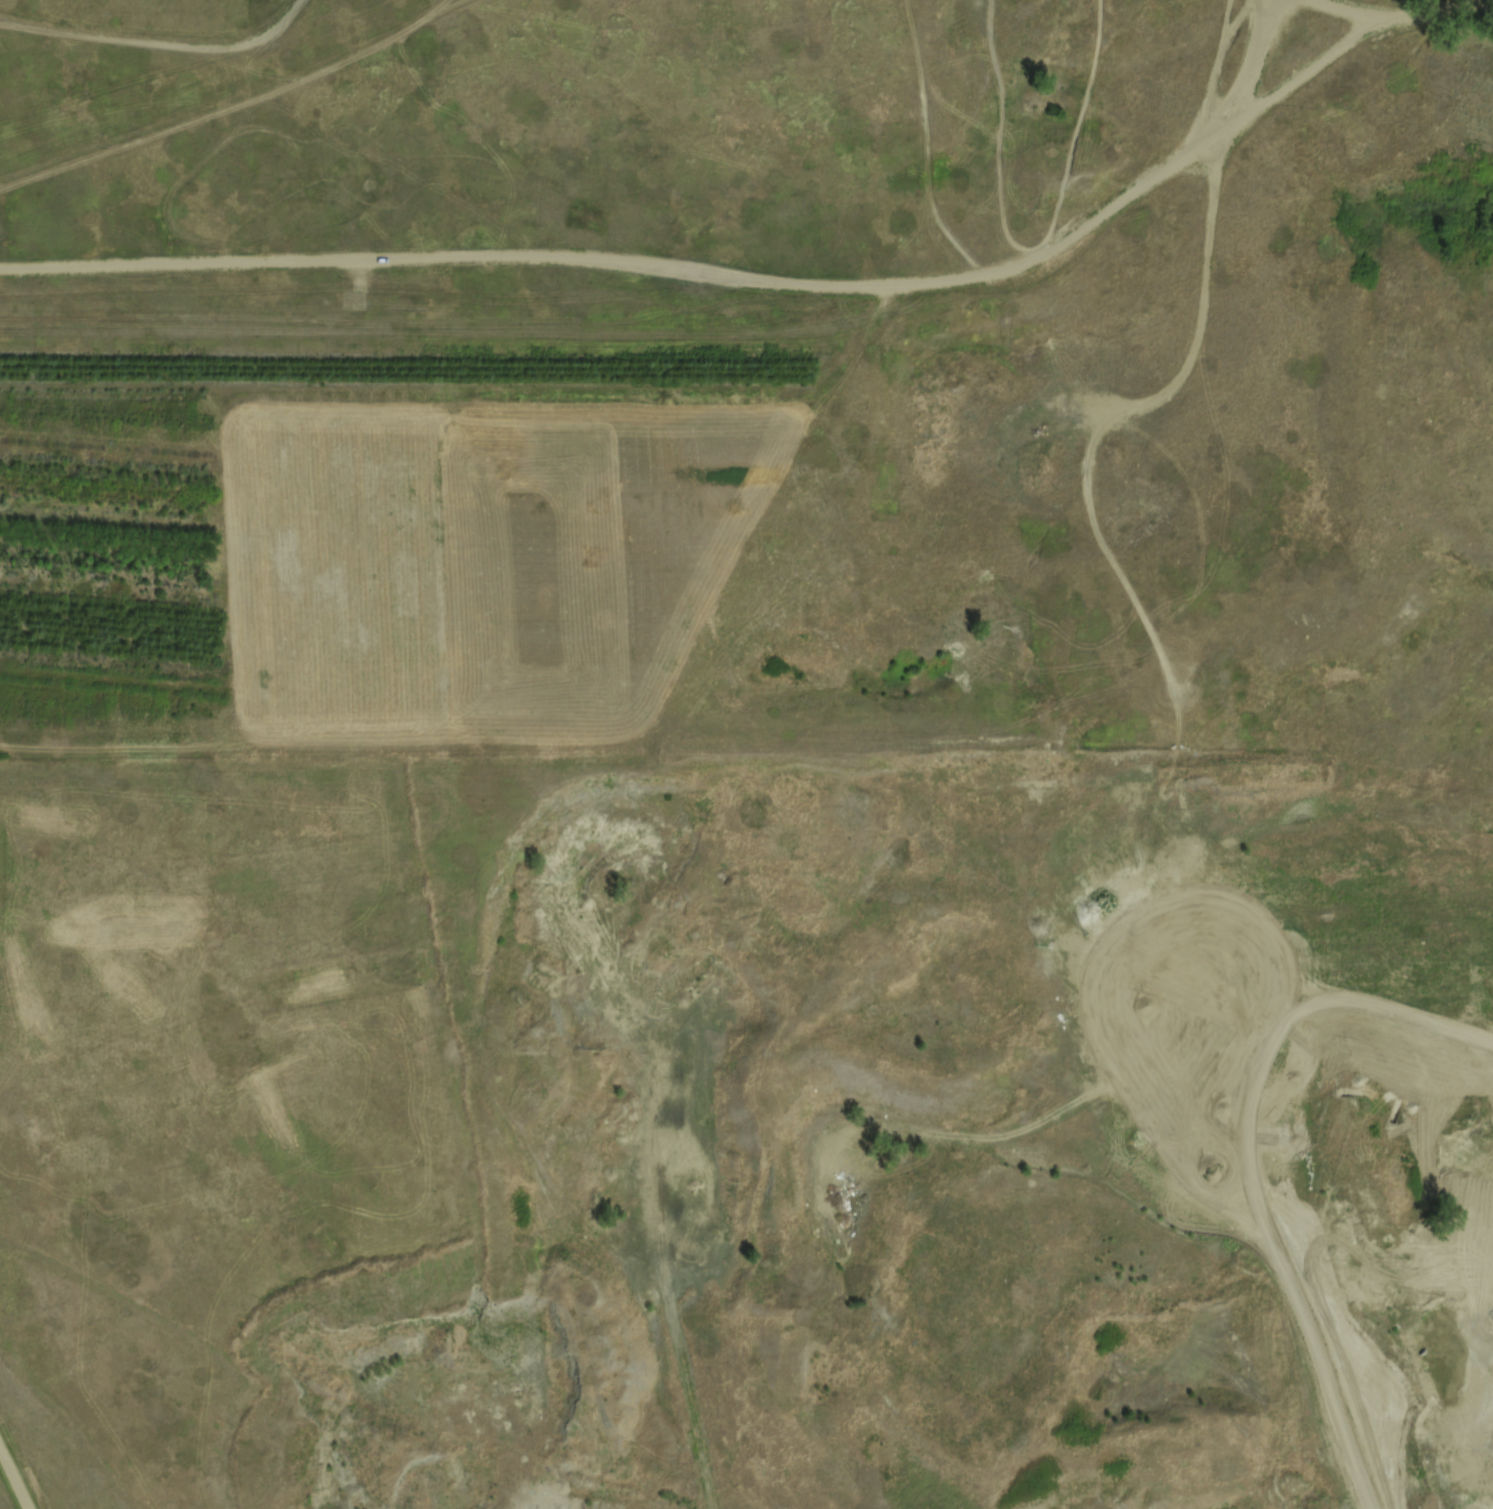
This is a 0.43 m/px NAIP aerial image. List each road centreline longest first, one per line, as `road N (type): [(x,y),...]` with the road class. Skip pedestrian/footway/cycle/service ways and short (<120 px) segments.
road 1 (residential): [(0,390),(700,380),(808,391),(849,349),(906,318),(1009,293),(1065,262),(1394,10),(1492,9)]
road 2 (track): [(1378,1508),(1231,1141)]

